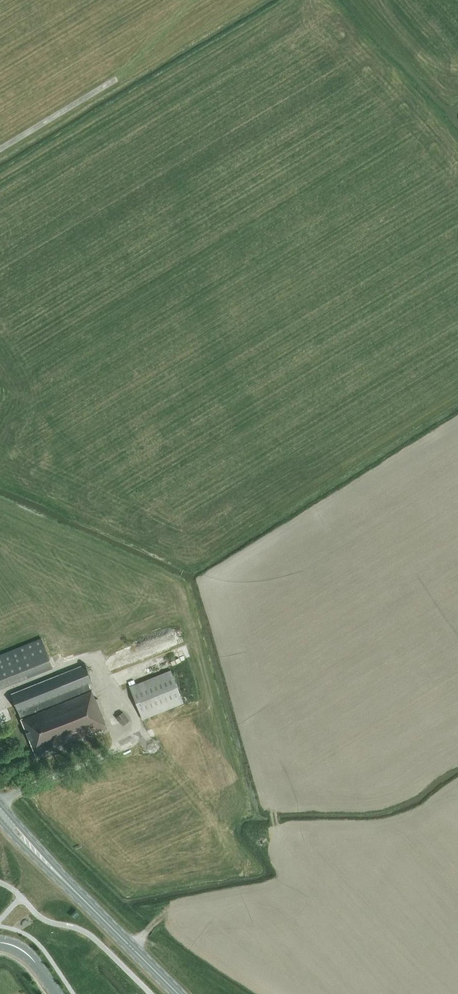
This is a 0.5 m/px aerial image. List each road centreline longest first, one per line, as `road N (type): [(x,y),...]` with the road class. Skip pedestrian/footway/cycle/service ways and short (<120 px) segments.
road 1 (primary): [(180,993),(55,870)]

